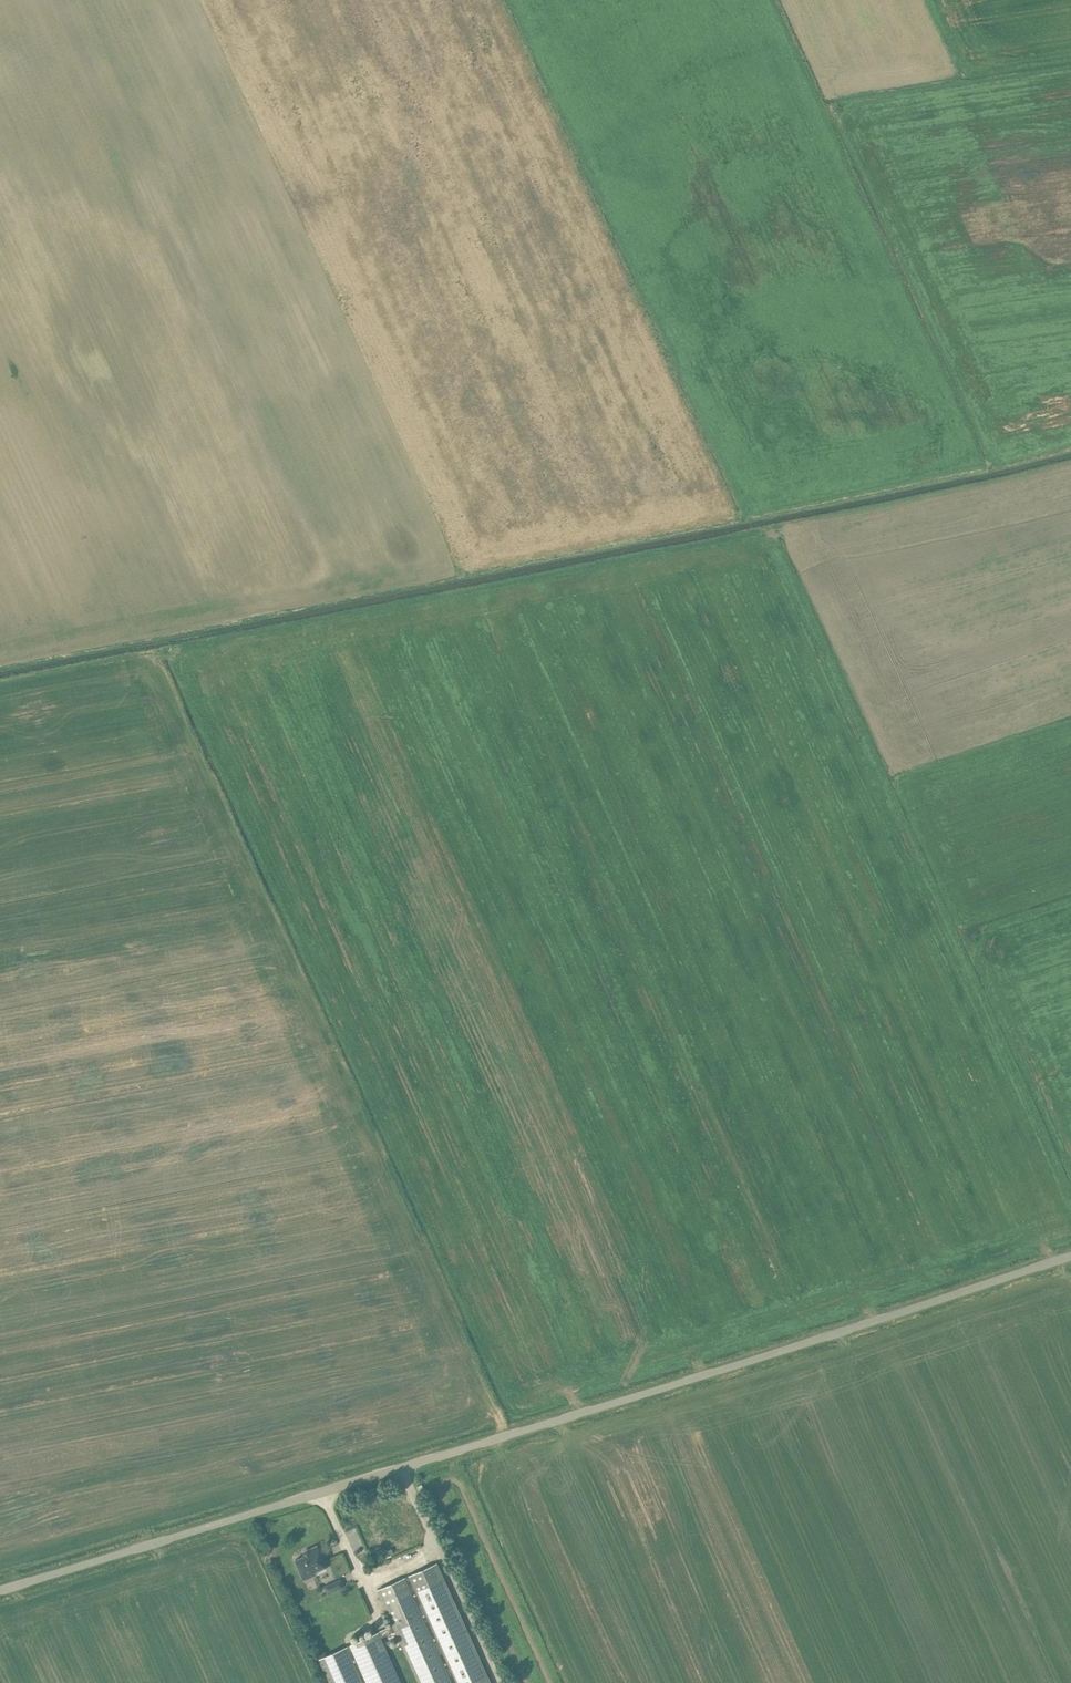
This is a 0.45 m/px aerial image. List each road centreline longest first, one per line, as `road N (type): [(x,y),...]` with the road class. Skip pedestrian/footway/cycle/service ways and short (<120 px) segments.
road 1 (unclassified): [(0,1593),(1070,1256)]

